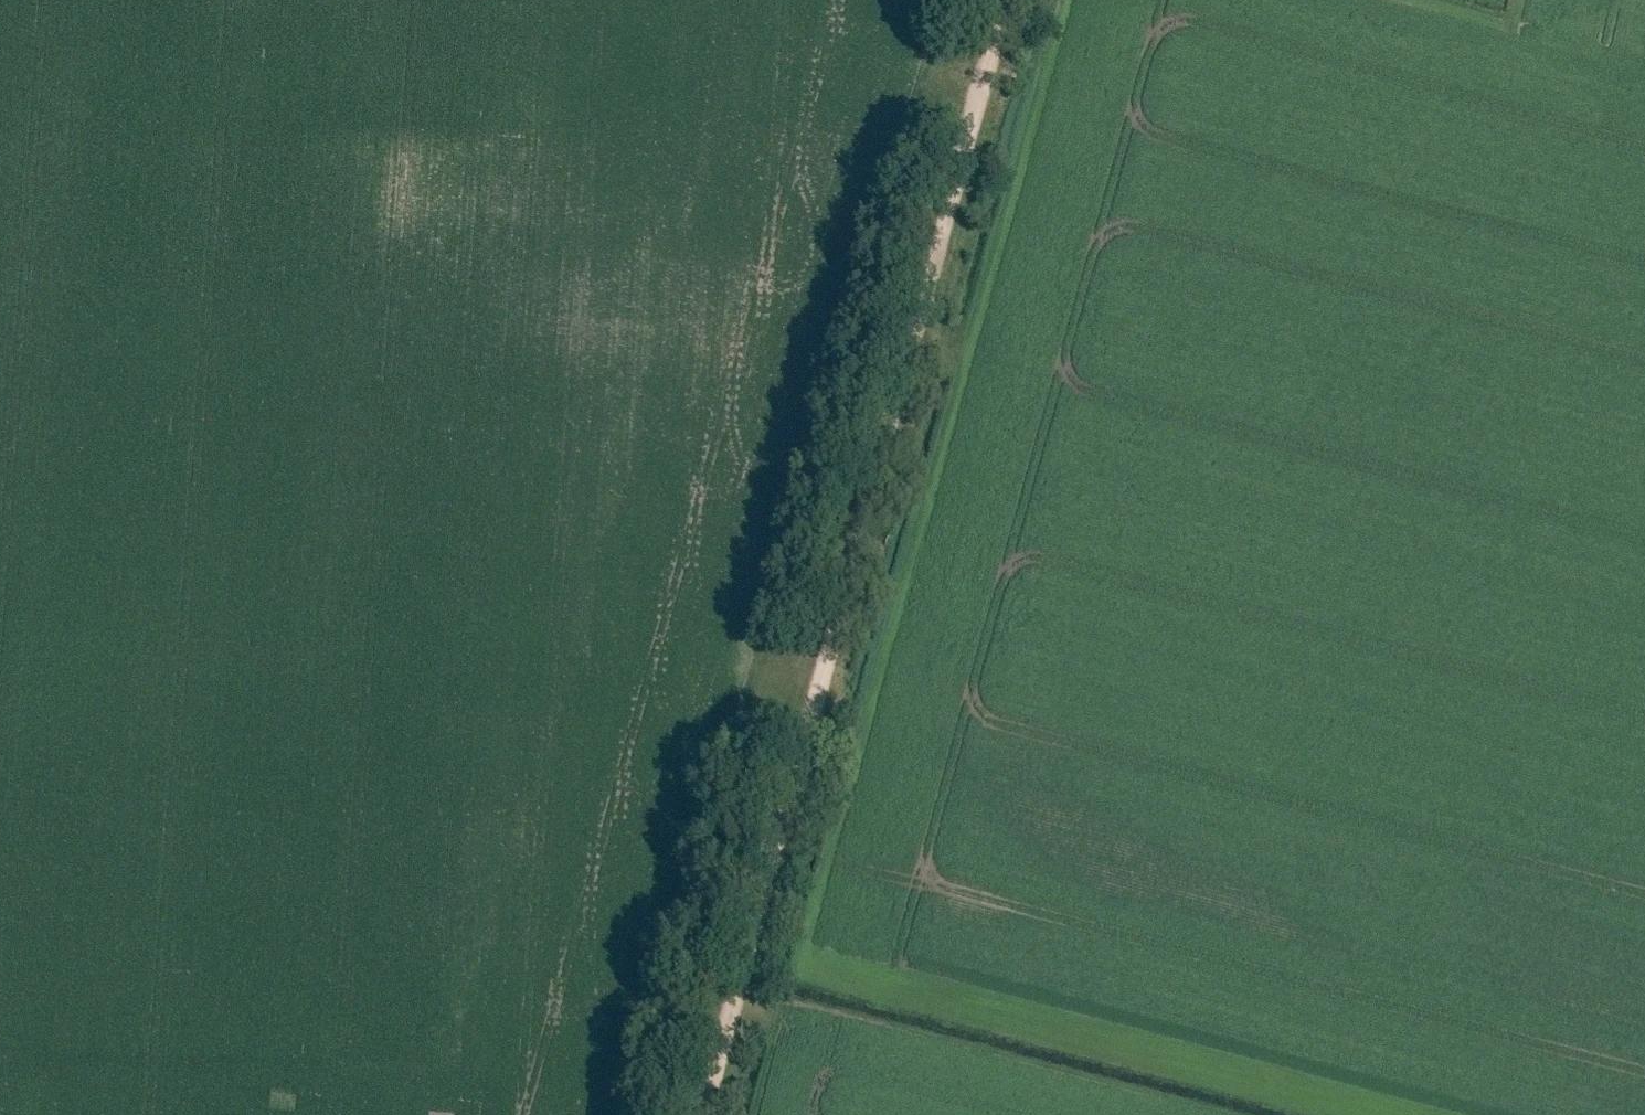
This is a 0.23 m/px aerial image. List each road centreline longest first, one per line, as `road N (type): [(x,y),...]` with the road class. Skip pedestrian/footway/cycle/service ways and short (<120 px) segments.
road 1 (track): [(702,1114),(1010,0)]

